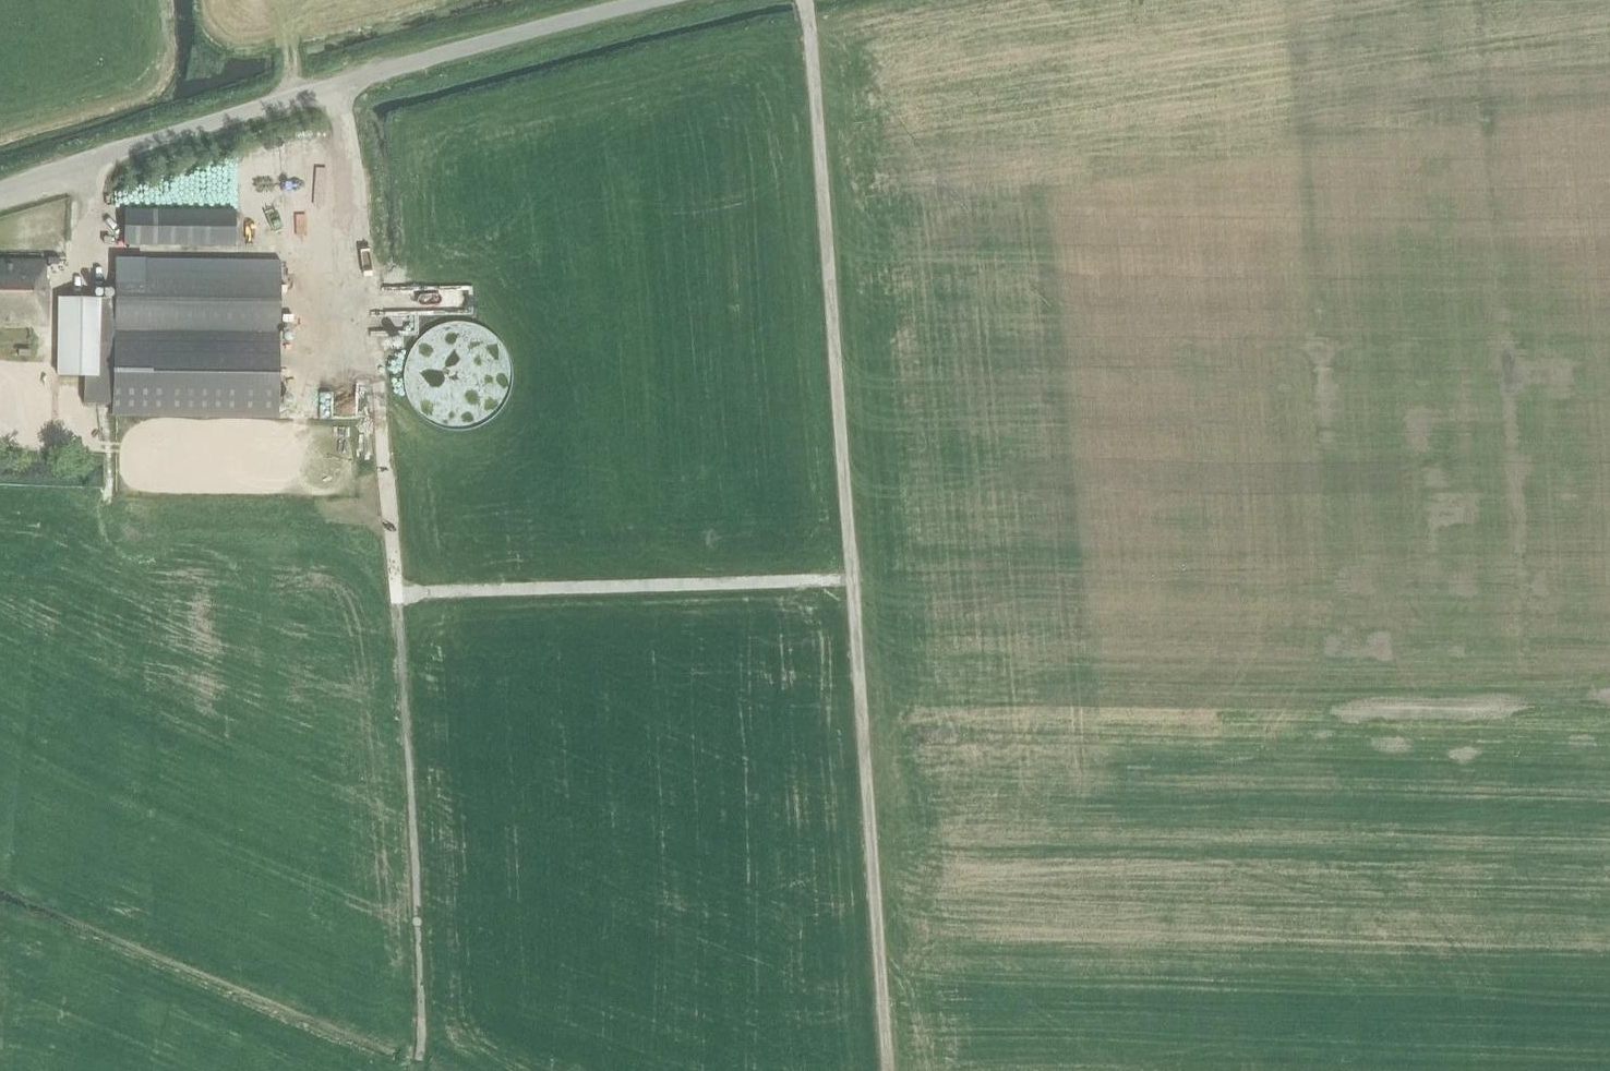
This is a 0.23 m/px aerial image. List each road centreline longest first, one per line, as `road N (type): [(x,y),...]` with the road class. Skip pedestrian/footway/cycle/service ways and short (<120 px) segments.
road 1 (track): [(887,1070),(804,0)]
road 2 (track): [(851,579),(396,592),(379,382),(364,355),(361,256),(338,84)]
road 3 (unclassified): [(650,0),(338,84),(0,192)]
road 4 (track): [(419,1059),(396,592)]

